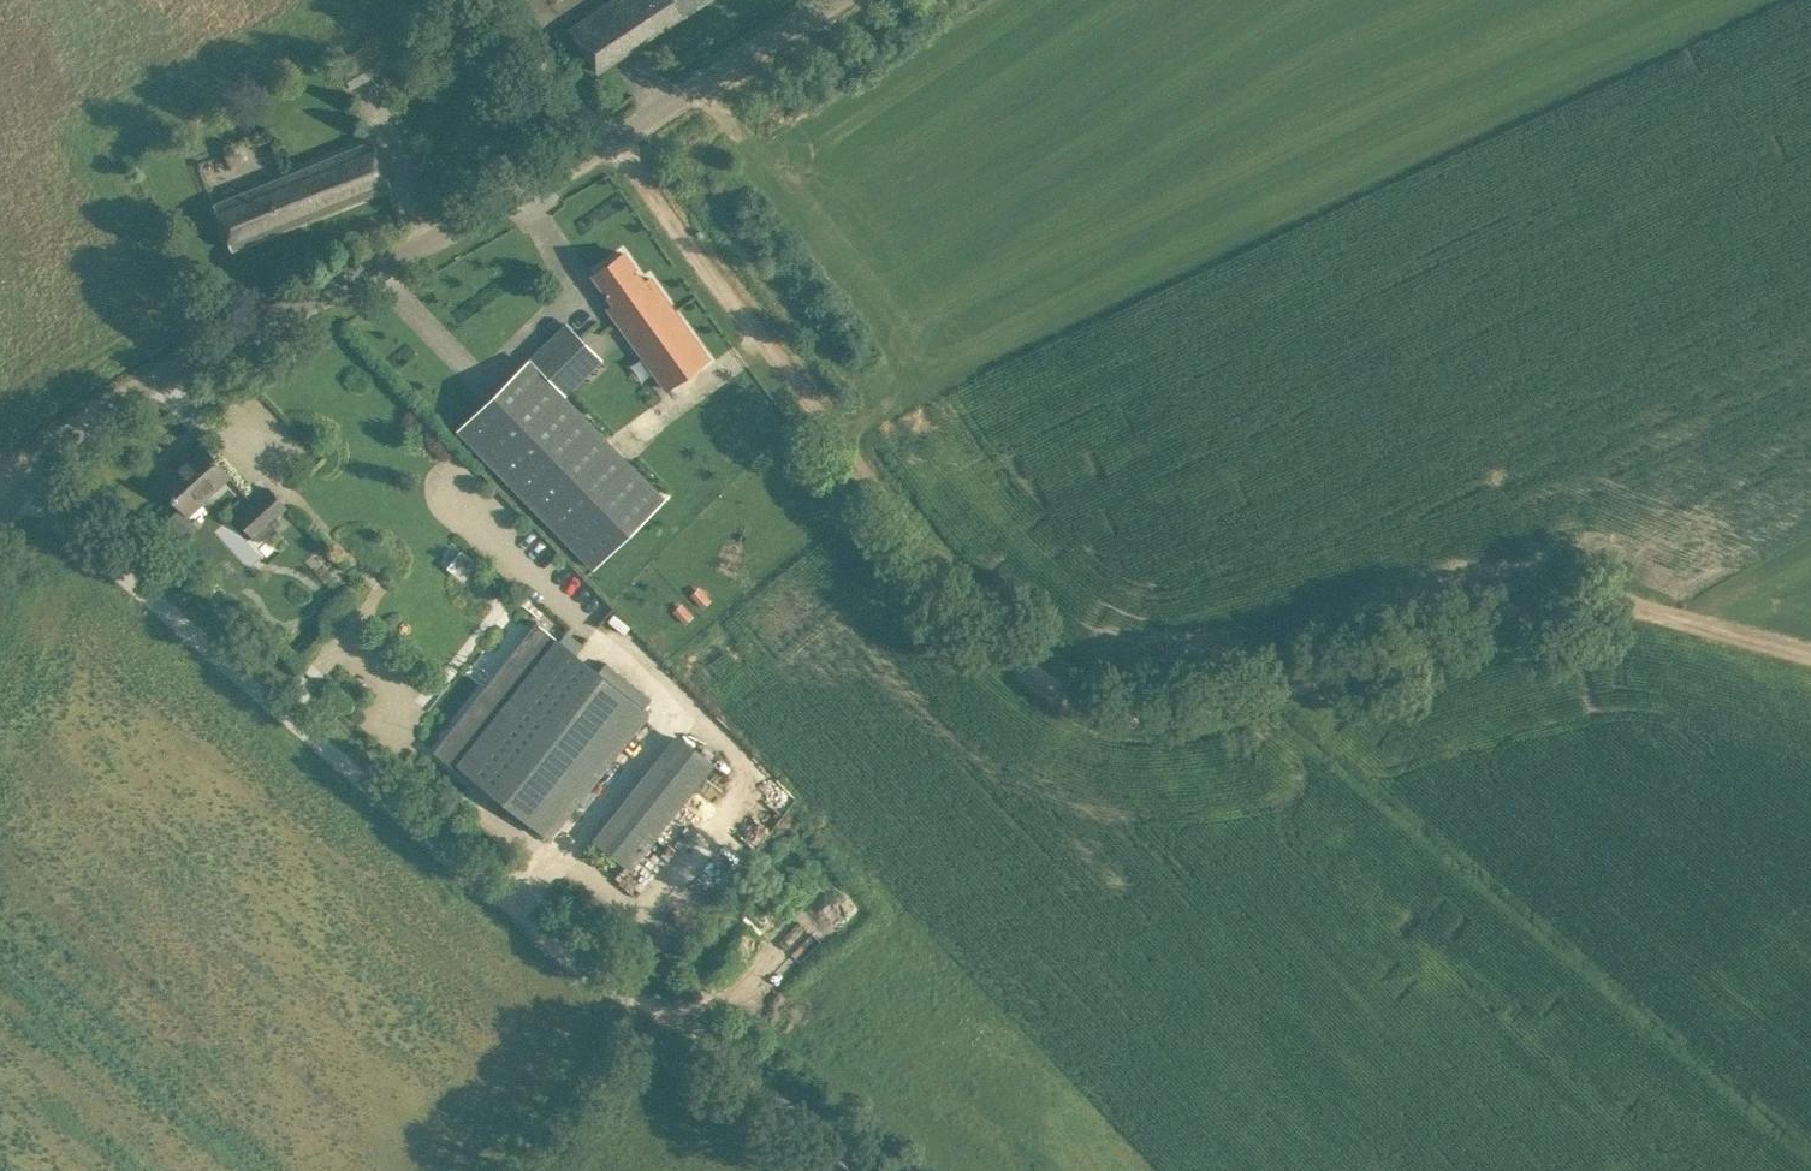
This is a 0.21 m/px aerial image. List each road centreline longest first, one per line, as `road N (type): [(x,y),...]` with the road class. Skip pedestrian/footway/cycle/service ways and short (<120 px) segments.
road 1 (track): [(836,436),(1001,638),(1041,673),(1111,709),(1170,715),(1584,595),(1680,595),(1810,646)]
road 2 (track): [(867,1170),(627,994),(0,471)]
road 3 (unclassified): [(0,524),(21,488),(84,425),(611,141)]
road 4 (track): [(611,141),(836,436)]
road 5 (unclassified): [(611,141),(834,0)]
road 6 (unclassified): [(611,141),(496,0)]

